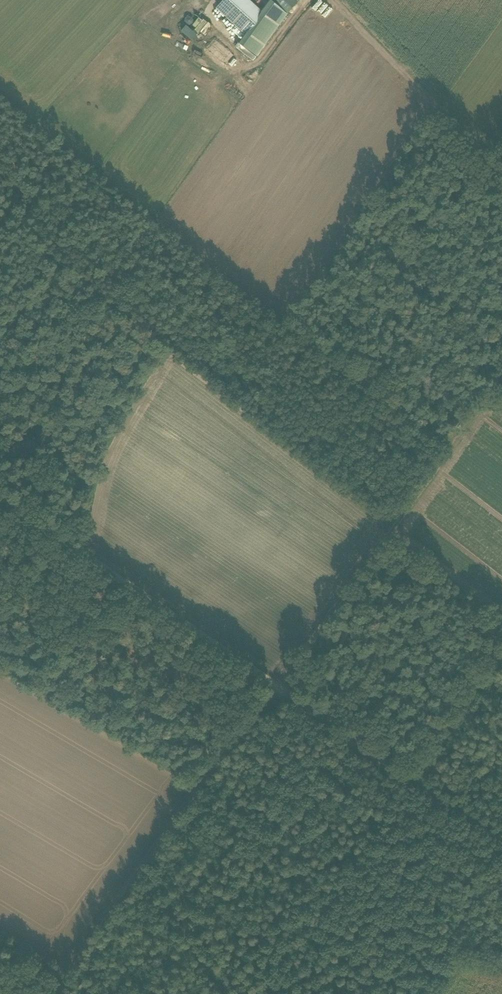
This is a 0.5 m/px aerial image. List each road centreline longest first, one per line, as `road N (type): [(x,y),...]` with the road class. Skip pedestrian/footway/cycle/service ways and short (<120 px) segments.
road 1 (track): [(278,681),(51,993)]
road 2 (track): [(278,681),(501,379)]
road 3 (track): [(0,496),(278,681)]
road 4 (track): [(278,681),(501,838)]
road 5 (track): [(501,174),(329,0)]

